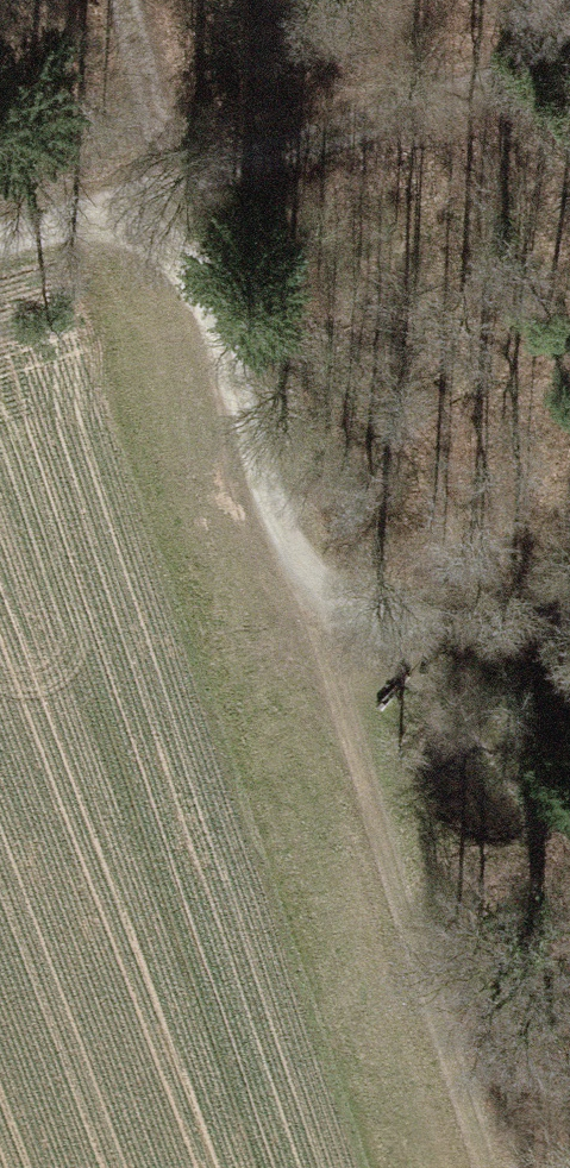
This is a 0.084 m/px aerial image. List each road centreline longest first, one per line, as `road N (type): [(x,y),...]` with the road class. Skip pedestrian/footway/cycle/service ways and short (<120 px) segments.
road 1 (track): [(314,602),(499,1167)]
road 2 (track): [(181,149),(314,602)]
road 3 (track): [(569,49),(181,149)]
road 4 (track): [(314,602),(376,623),(569,627)]
road 5 (track): [(0,214),(181,149)]
road 6 (track): [(135,0),(181,149)]

